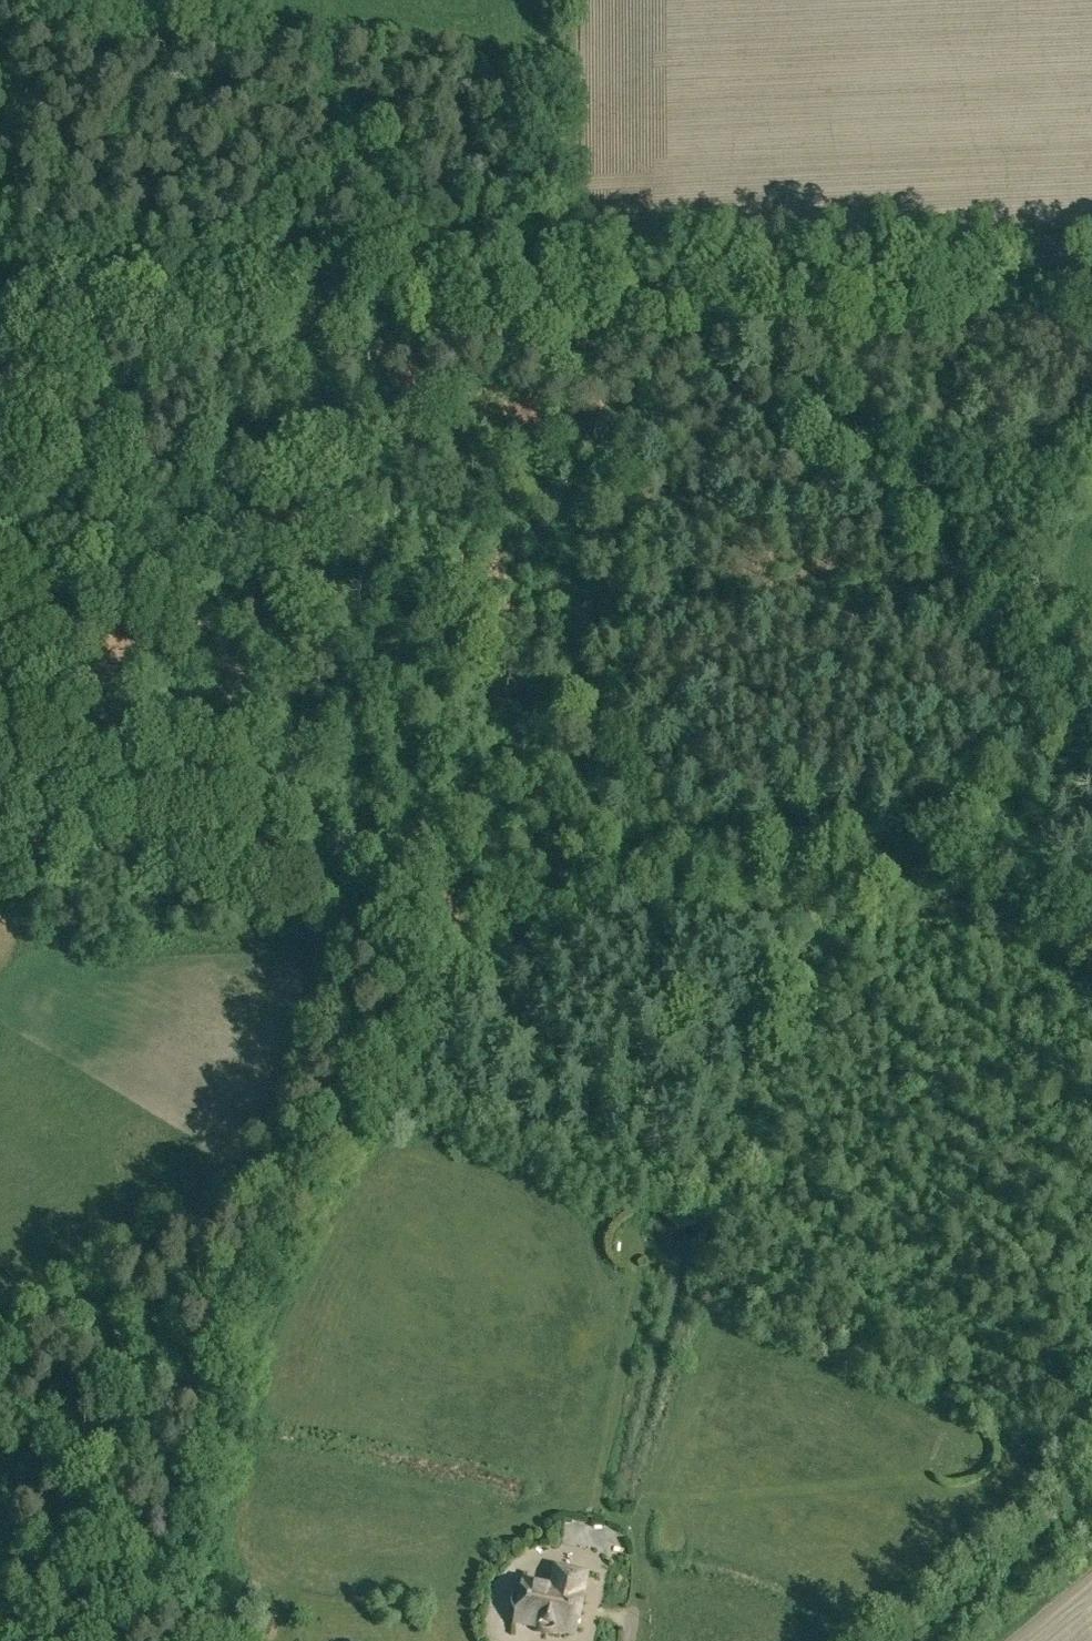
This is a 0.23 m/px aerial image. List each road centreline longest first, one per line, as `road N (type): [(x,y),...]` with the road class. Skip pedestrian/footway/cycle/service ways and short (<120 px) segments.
road 1 (primary): [(1091,244),(0,291)]

